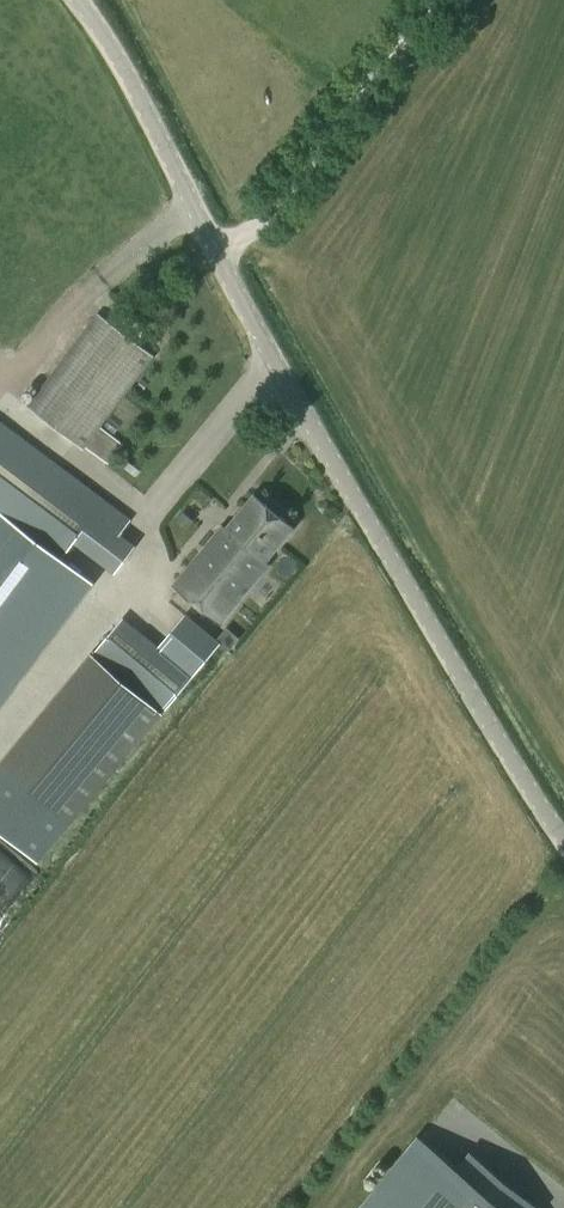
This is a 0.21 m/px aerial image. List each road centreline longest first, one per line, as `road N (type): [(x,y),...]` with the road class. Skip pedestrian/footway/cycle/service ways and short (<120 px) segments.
road 1 (unclassified): [(563,839),(328,458),(218,256)]
road 2 (unclassified): [(218,256),(306,167),(432,0)]
road 3 (unclassified): [(218,256),(119,57),(79,0)]

